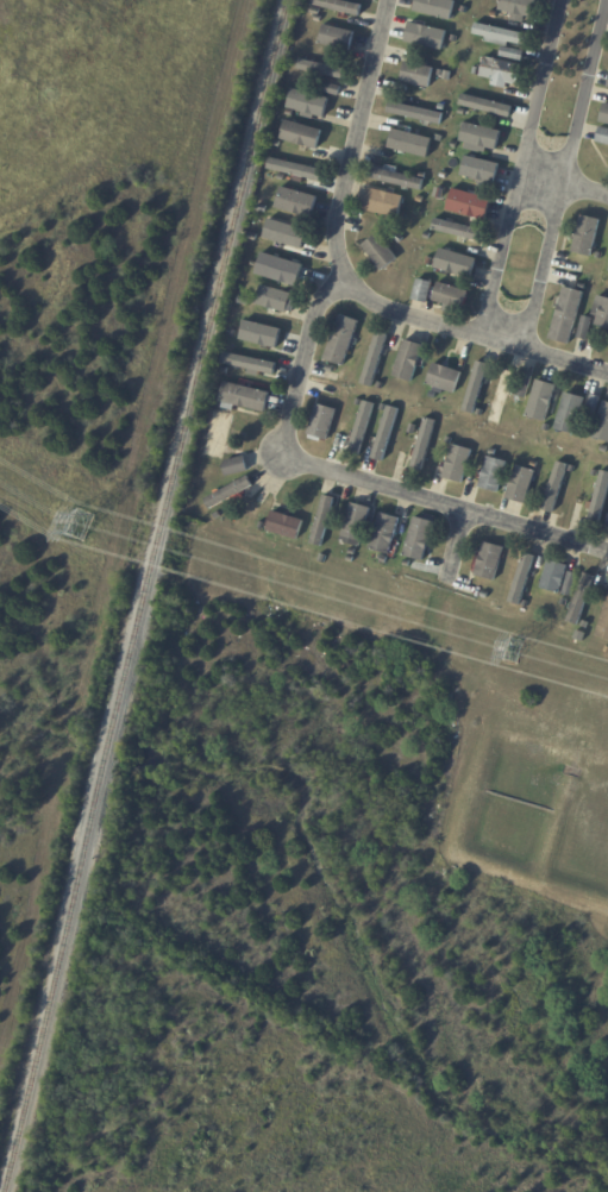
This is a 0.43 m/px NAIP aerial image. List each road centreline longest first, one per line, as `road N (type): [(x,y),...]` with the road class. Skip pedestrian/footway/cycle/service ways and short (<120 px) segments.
road 1 (residential): [(607,550),(280,454),(309,321),(344,280),(338,205),(387,0)]
road 2 (residential): [(525,347),(606,0)]
road 3 (residential): [(560,0),(479,335)]
road 4 (residential): [(607,372),(391,310),(344,280)]

